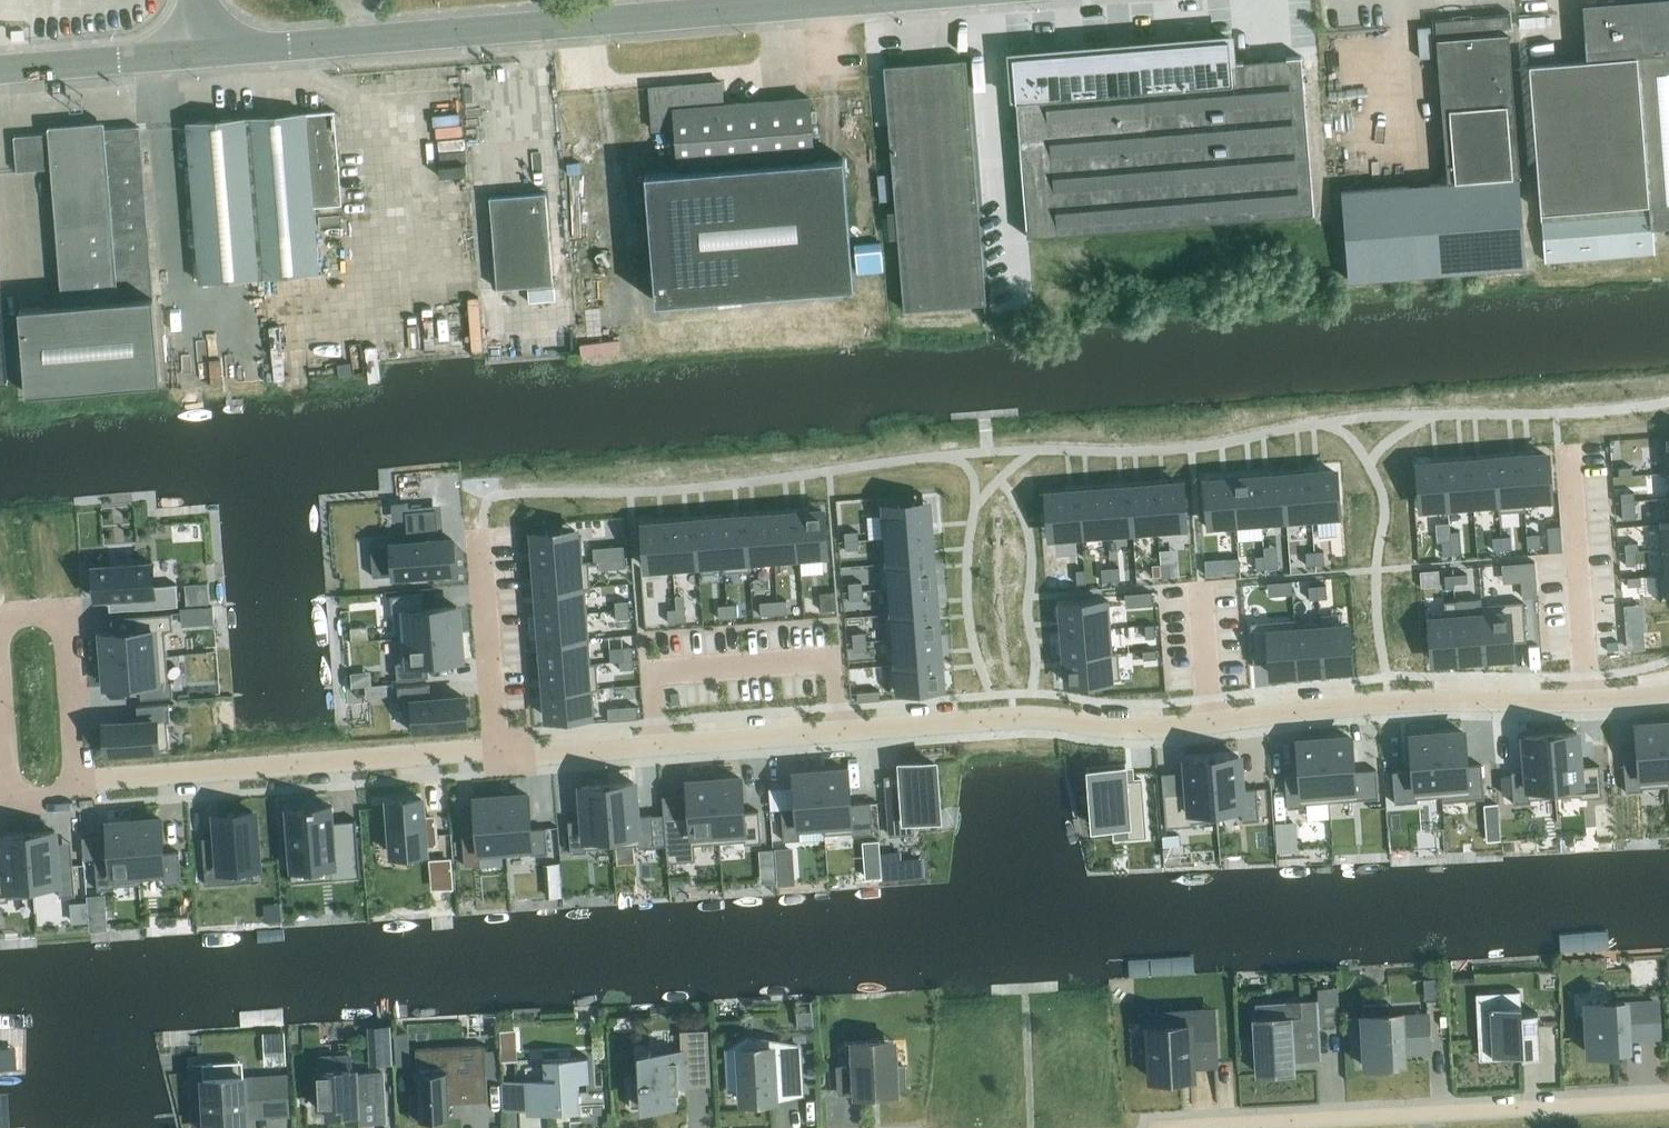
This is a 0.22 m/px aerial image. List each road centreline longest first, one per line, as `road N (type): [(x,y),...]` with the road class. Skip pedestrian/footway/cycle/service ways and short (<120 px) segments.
road 1 (residential): [(1590,699),(1389,703),(1133,730),(1029,715),(546,754),(496,747)]
road 2 (unclassified): [(196,52),(826,0)]
road 3 (residential): [(1169,1127),(1668,1101)]
road 4 (residential): [(496,747),(74,783)]
road 5 (residential): [(1590,699),(1573,459)]
road 6 (residential): [(0,631),(30,613),(60,623),(74,783)]
road 7 (residential): [(496,747),(479,535)]
road 8 (unclassified): [(0,65),(196,52)]
road 9 (residential): [(11,801),(0,669)]

